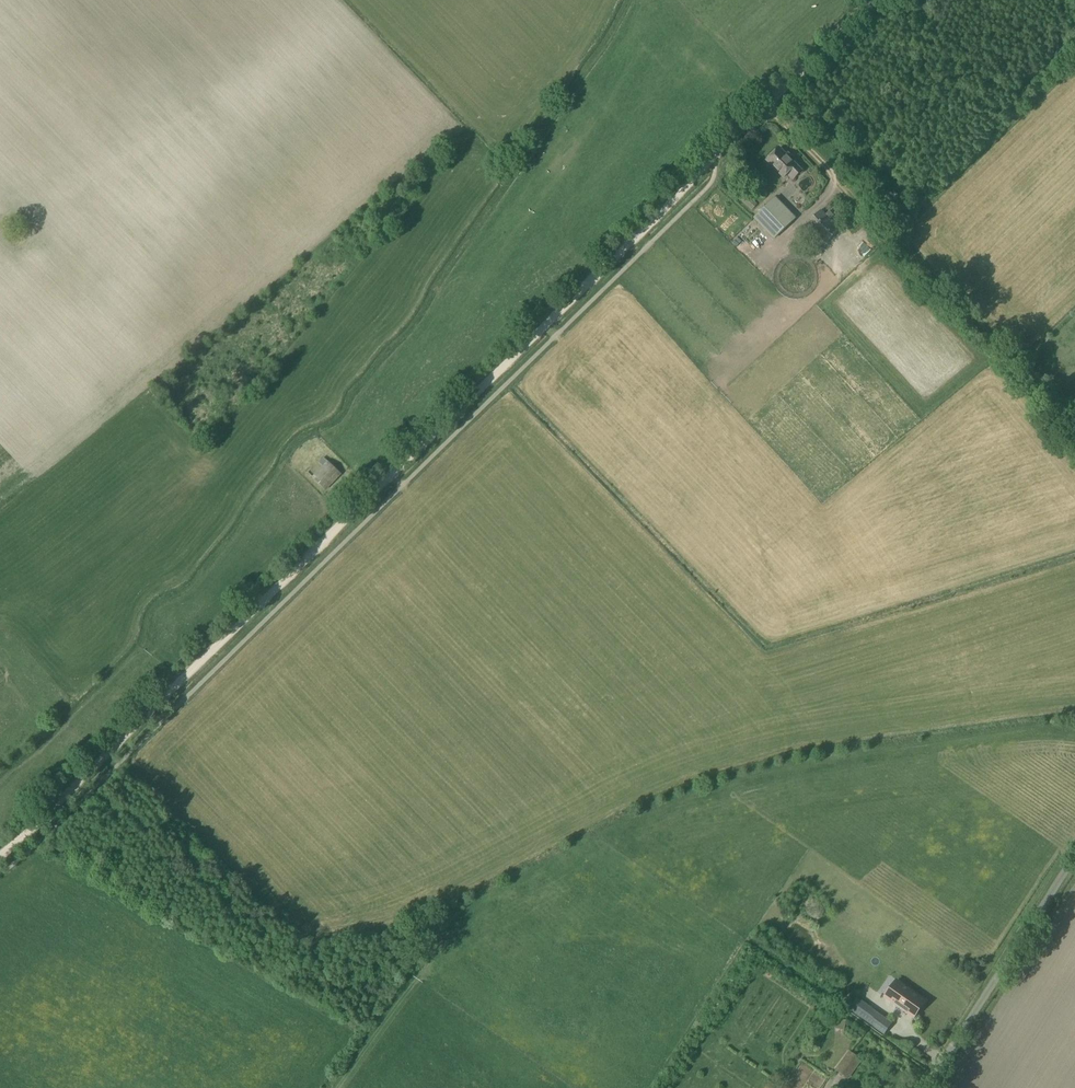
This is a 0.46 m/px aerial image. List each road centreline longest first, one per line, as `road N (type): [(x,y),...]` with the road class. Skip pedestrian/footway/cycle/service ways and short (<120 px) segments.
road 1 (track): [(715,156),(0,855)]
road 2 (track): [(1074,438),(766,105)]
road 3 (unclassified): [(924,1087),(1074,854)]
road 4 (unclassified): [(715,156),(875,0)]

